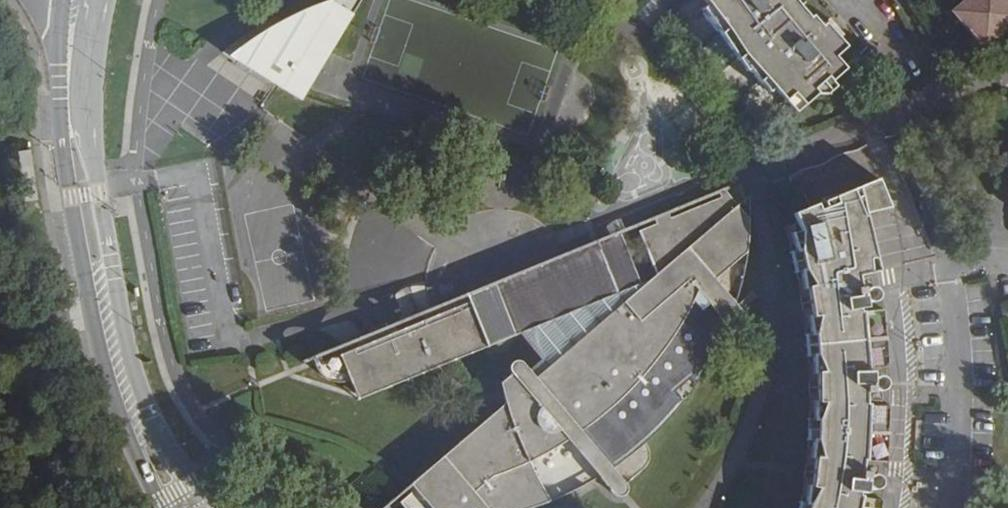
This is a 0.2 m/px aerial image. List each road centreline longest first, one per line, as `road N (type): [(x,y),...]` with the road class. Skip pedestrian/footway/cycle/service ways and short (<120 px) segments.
road 1 (tertiary): [(221,507),(165,444),(131,360),(88,107),(100,0)]
road 2 (tertiary): [(62,0),(58,88),(88,308),(151,507)]
road 3 (residential): [(942,507),(953,435),(941,263),(1007,259)]

